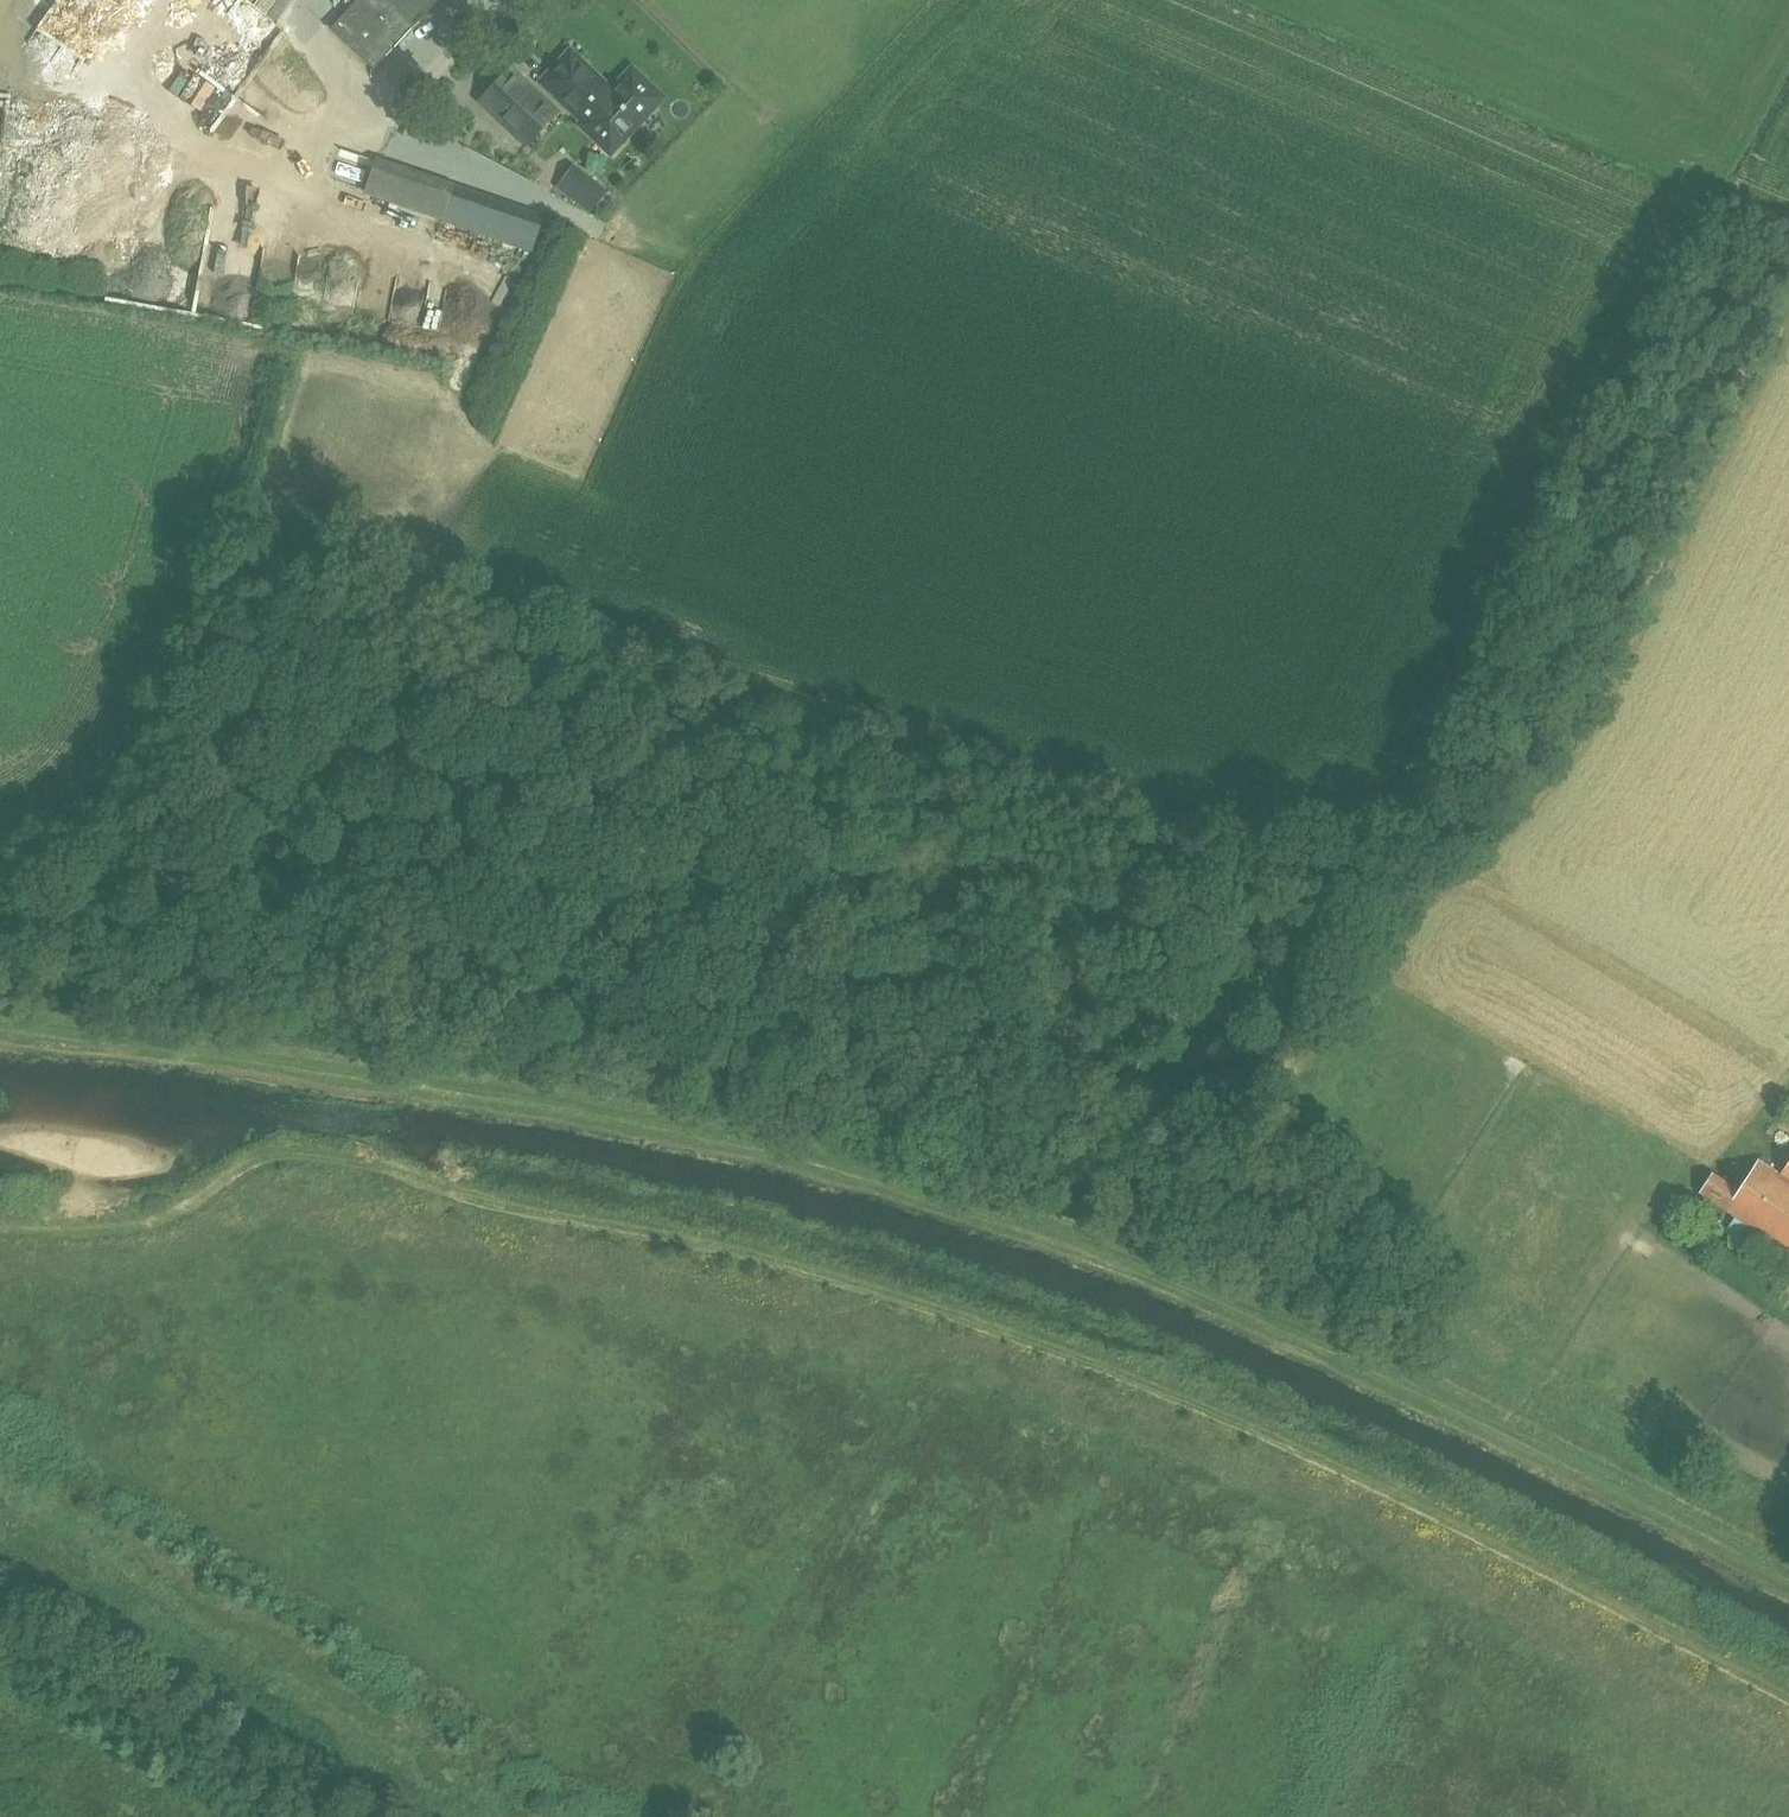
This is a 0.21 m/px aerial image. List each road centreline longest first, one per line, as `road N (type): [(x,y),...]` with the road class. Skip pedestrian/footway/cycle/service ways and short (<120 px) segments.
road 1 (track): [(1788,1697),(1303,1452),(973,1323),(766,1261),(291,1152),(127,1228),(0,1227)]
road 2 (track): [(0,1018),(679,1118),(1024,1213),(1265,1301),(1585,1453),(1788,1562)]
road 3 (track): [(402,1816),(0,1548)]

